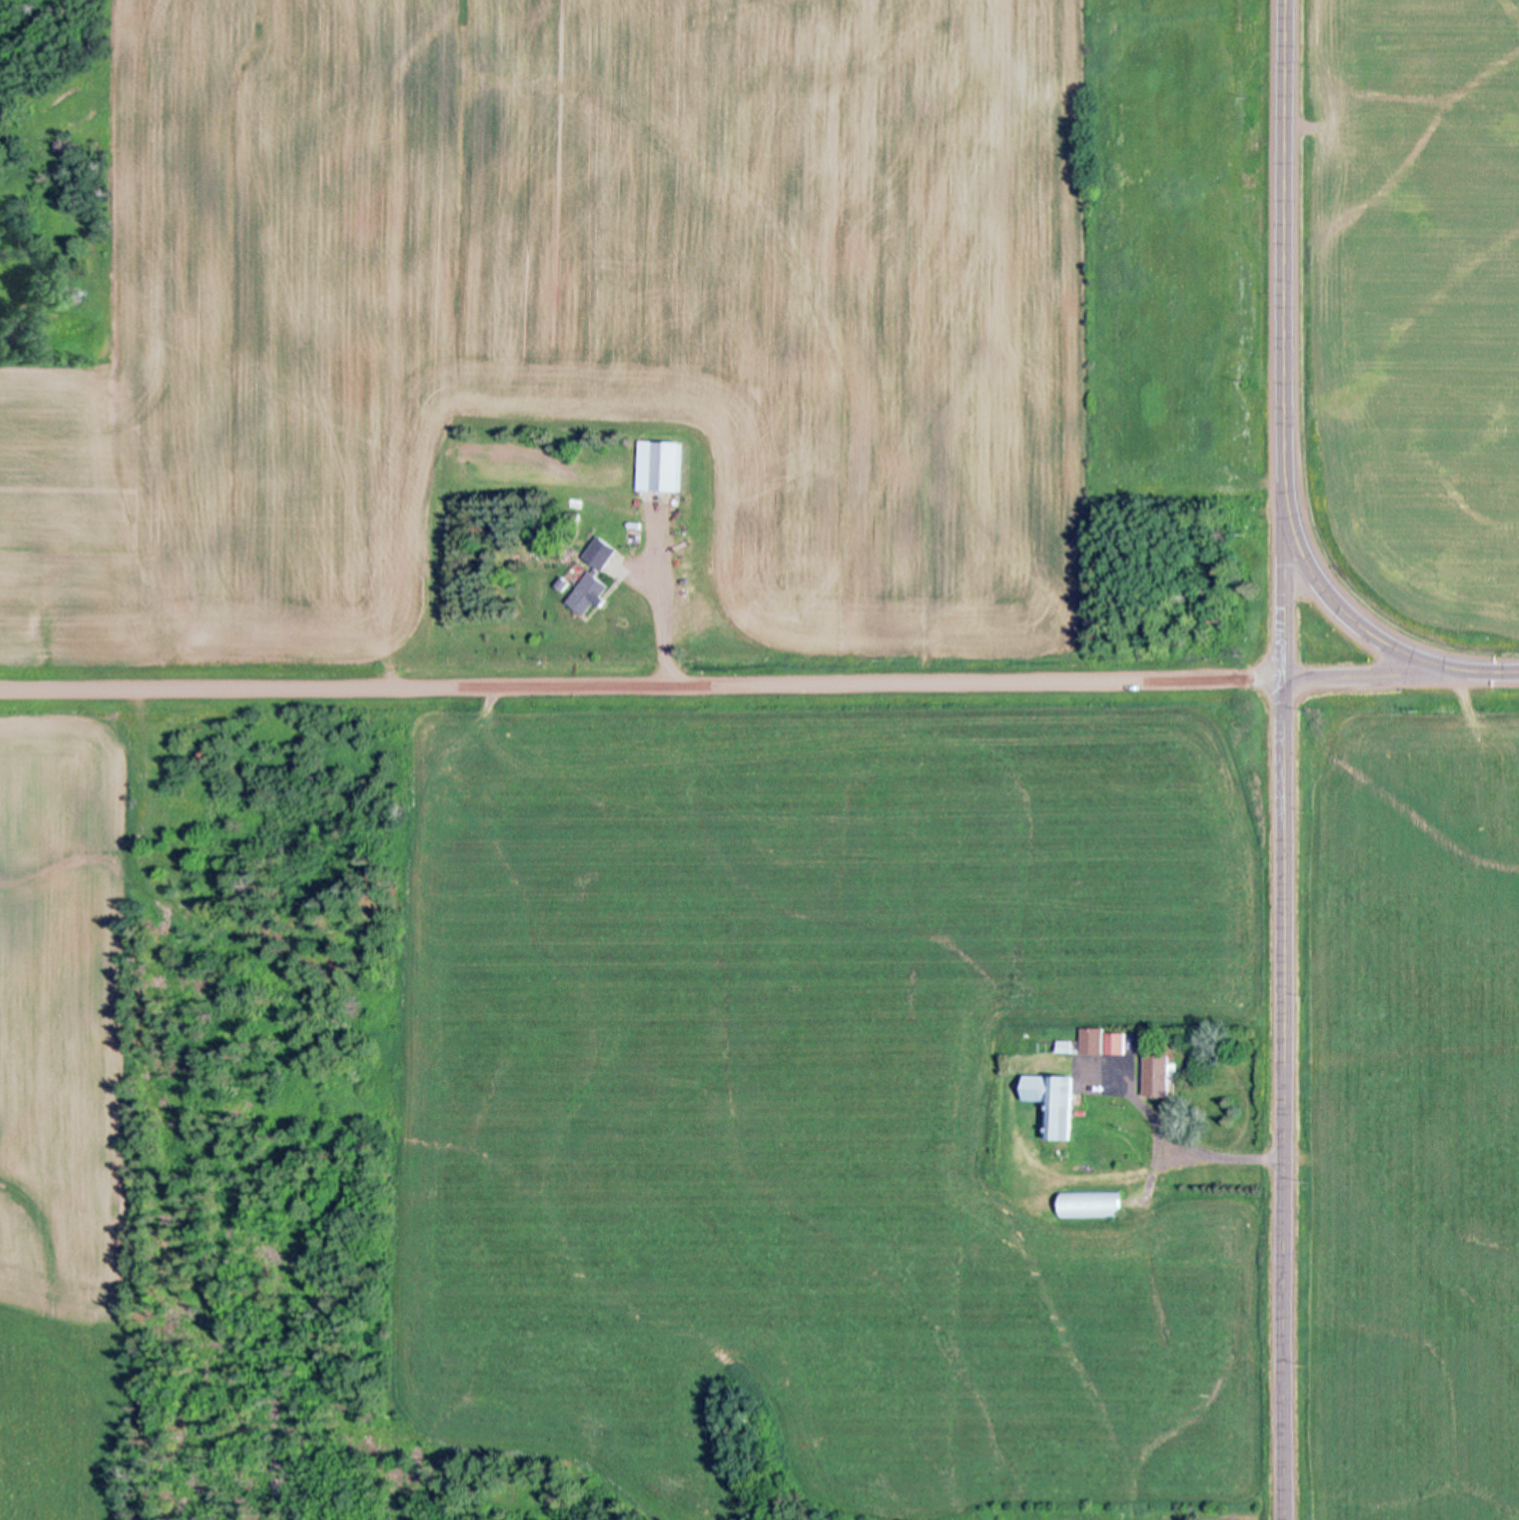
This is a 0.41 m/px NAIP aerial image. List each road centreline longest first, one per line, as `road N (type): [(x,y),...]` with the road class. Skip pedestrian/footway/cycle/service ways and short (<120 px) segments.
road 1 (residential): [(1478,674),(0,677)]
road 2 (tertiary): [(1286,481),(1281,1491)]
road 3 (secondary): [(1286,481),(1290,0)]
road 4 (secondary): [(1478,674),(1420,661),(1351,617),(1309,558),(1286,481)]

